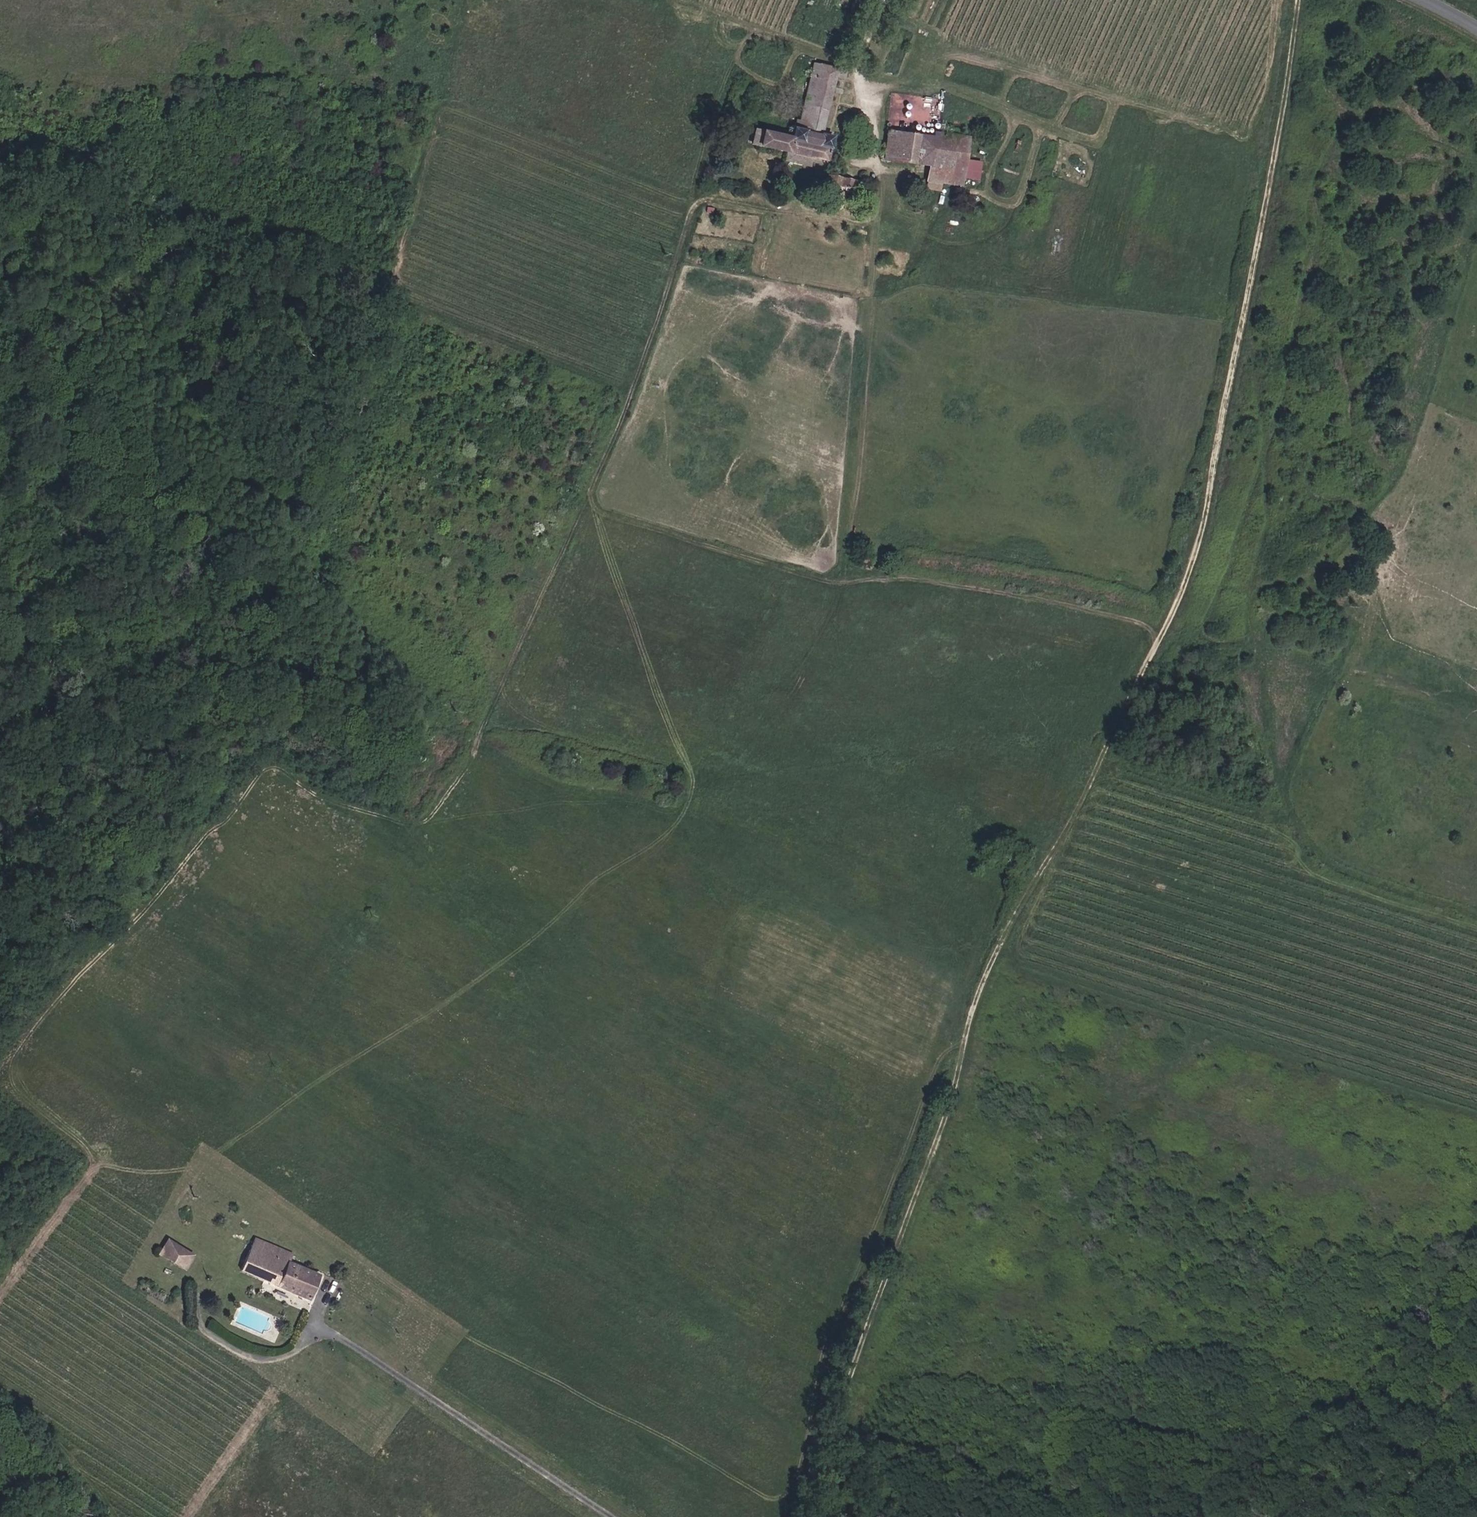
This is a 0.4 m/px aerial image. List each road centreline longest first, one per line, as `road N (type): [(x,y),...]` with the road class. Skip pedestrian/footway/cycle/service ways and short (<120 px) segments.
road 1 (track): [(1299,0),(1281,128),(1192,563),(1098,770),(985,981),(949,1115),(842,1411),(832,1516)]

